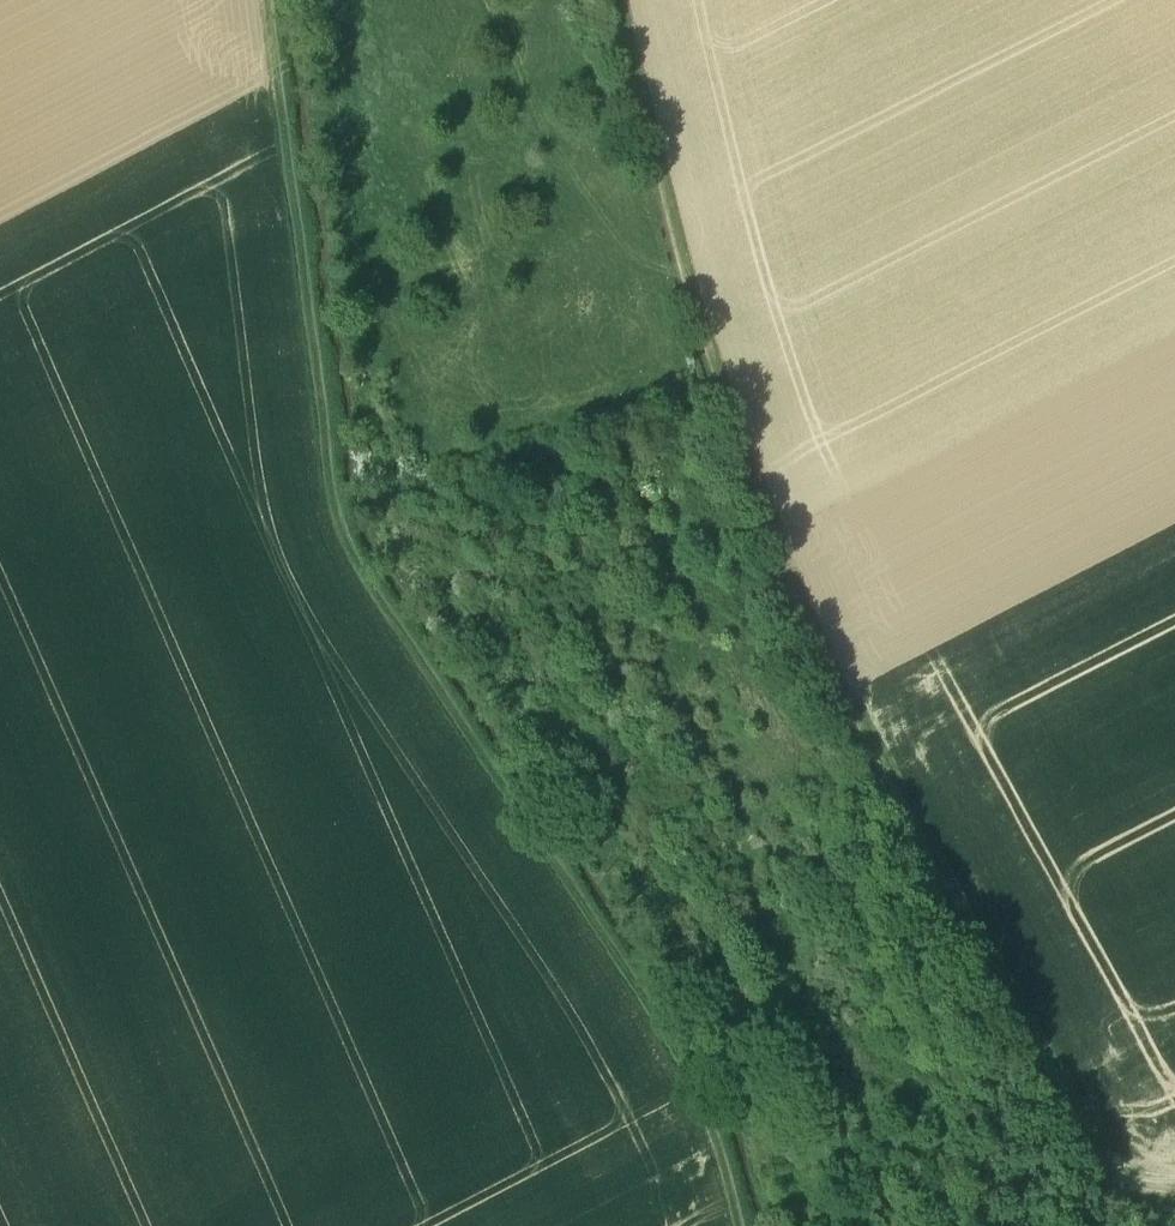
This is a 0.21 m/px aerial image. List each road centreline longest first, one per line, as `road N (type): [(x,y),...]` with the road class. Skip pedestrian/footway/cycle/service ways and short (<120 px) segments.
road 1 (track): [(1174,1198),(1108,1180),(839,695),(670,249),(617,0)]
road 2 (track): [(273,0),(342,526),(705,1070),(751,1225)]

